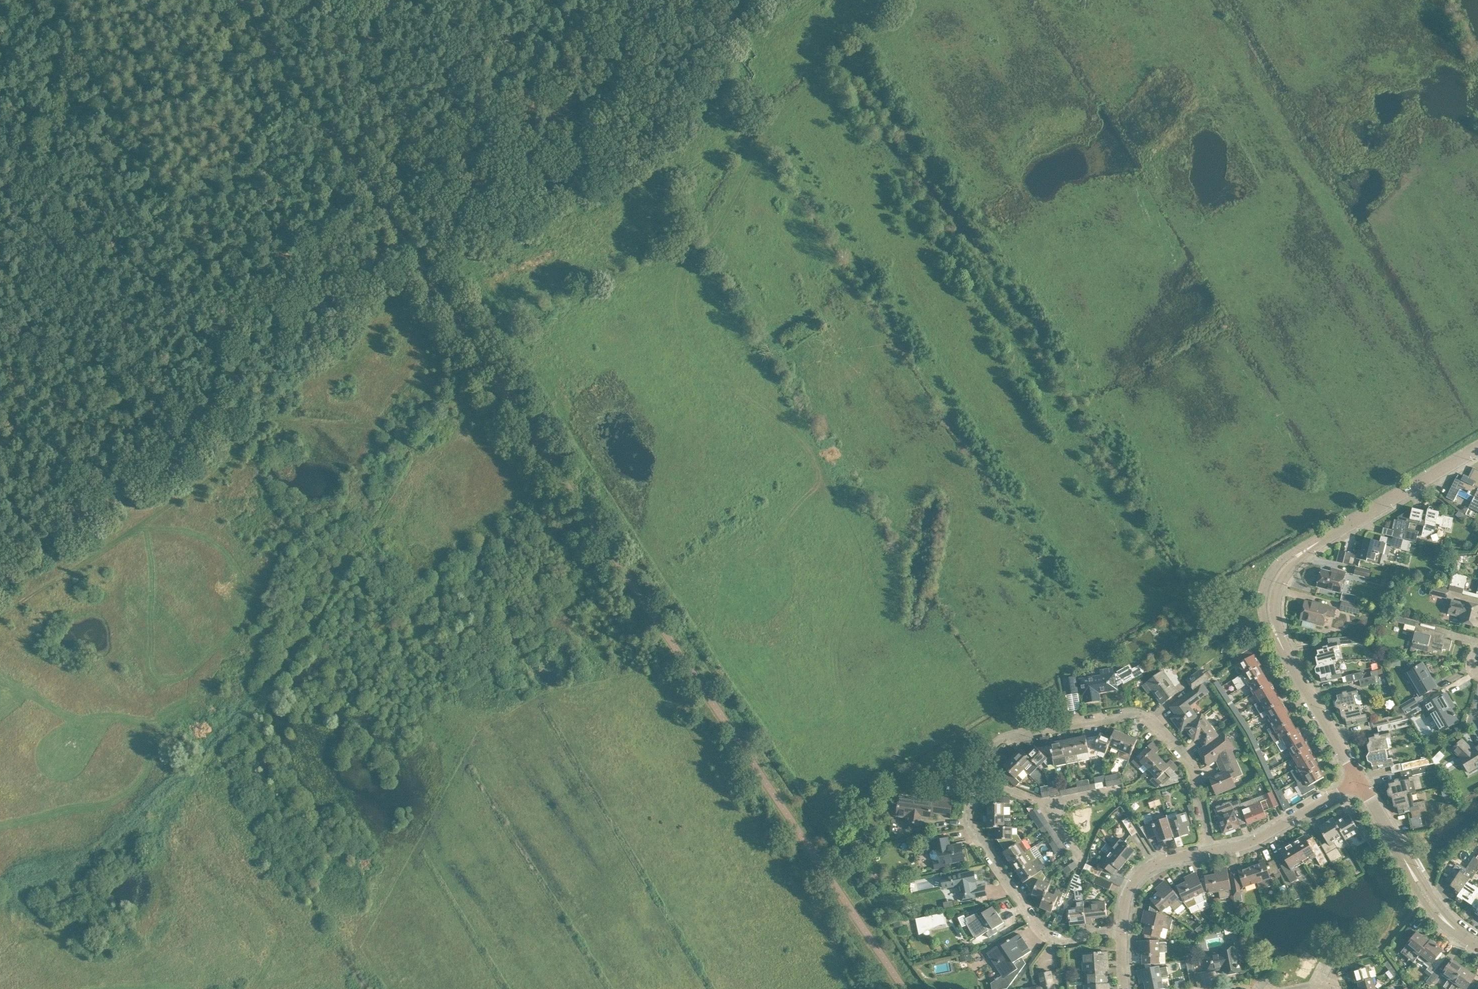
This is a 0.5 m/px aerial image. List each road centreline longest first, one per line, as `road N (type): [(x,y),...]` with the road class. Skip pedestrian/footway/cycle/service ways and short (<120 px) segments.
road 1 (track): [(59,0),(236,314),(199,364),(161,388)]
road 2 (unclassified): [(1359,779),(1280,647),(1272,611),(1285,571),(1477,449)]
road 3 (residential): [(1209,850),(1192,768),(1135,713),(1006,740),(981,779)]
road 4 (track): [(377,201),(640,0)]
road 5 (residential): [(981,779),(972,801),(974,830),(1036,926),(1065,941),(1121,935)]
road 6 (unclassified): [(1477,942),(1436,910),(1359,779)]
road 7 (residential): [(1209,850),(1261,838),(1359,779)]
road 8 (residential): [(1121,935),(1123,906),(1146,869),(1209,850)]

